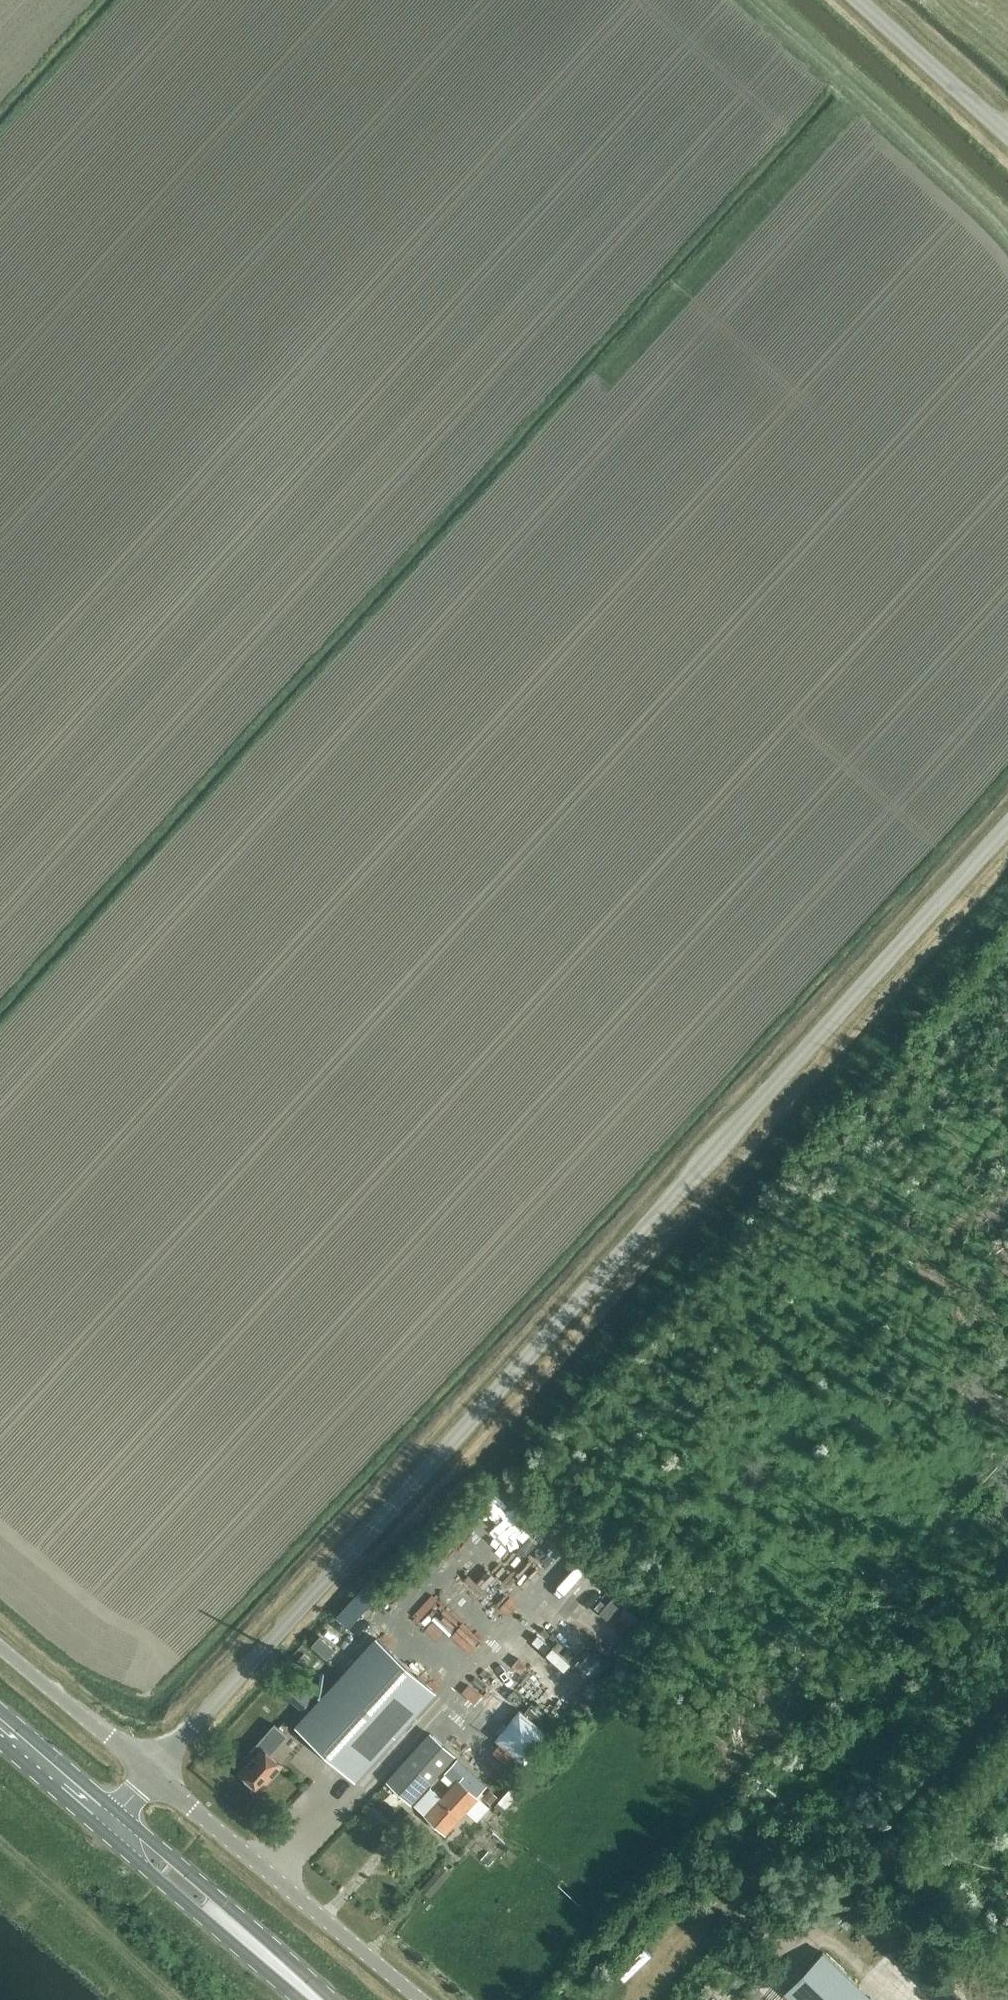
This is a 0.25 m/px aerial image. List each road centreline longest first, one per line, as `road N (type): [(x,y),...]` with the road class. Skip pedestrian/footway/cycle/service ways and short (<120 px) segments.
road 1 (unclassified): [(148,1774),(1007,824)]
road 2 (unclassified): [(420,1999),(148,1774)]
road 3 (primary): [(312,1999),(111,1831)]
road 4 (unclassified): [(1007,138),(857,0)]
road 5 (unclassified): [(148,1774),(0,1648)]
road 6 (primary): [(111,1831),(0,1735)]
road 7 (track): [(0,1842),(111,1938)]

